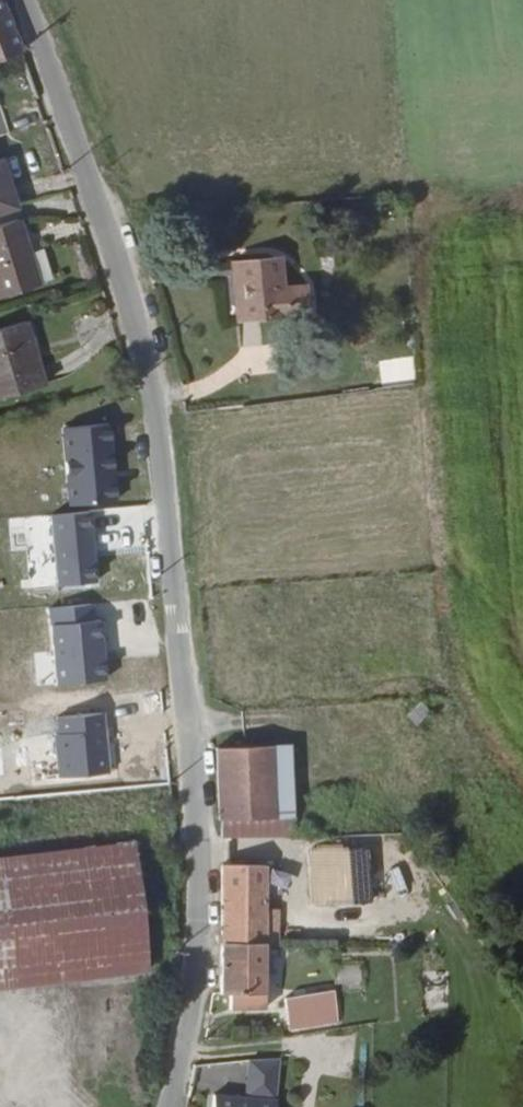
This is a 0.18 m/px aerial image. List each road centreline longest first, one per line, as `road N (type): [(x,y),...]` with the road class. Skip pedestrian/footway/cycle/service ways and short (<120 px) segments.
road 1 (residential): [(23,0),(155,387),(189,722),(198,949),(166,1106)]

